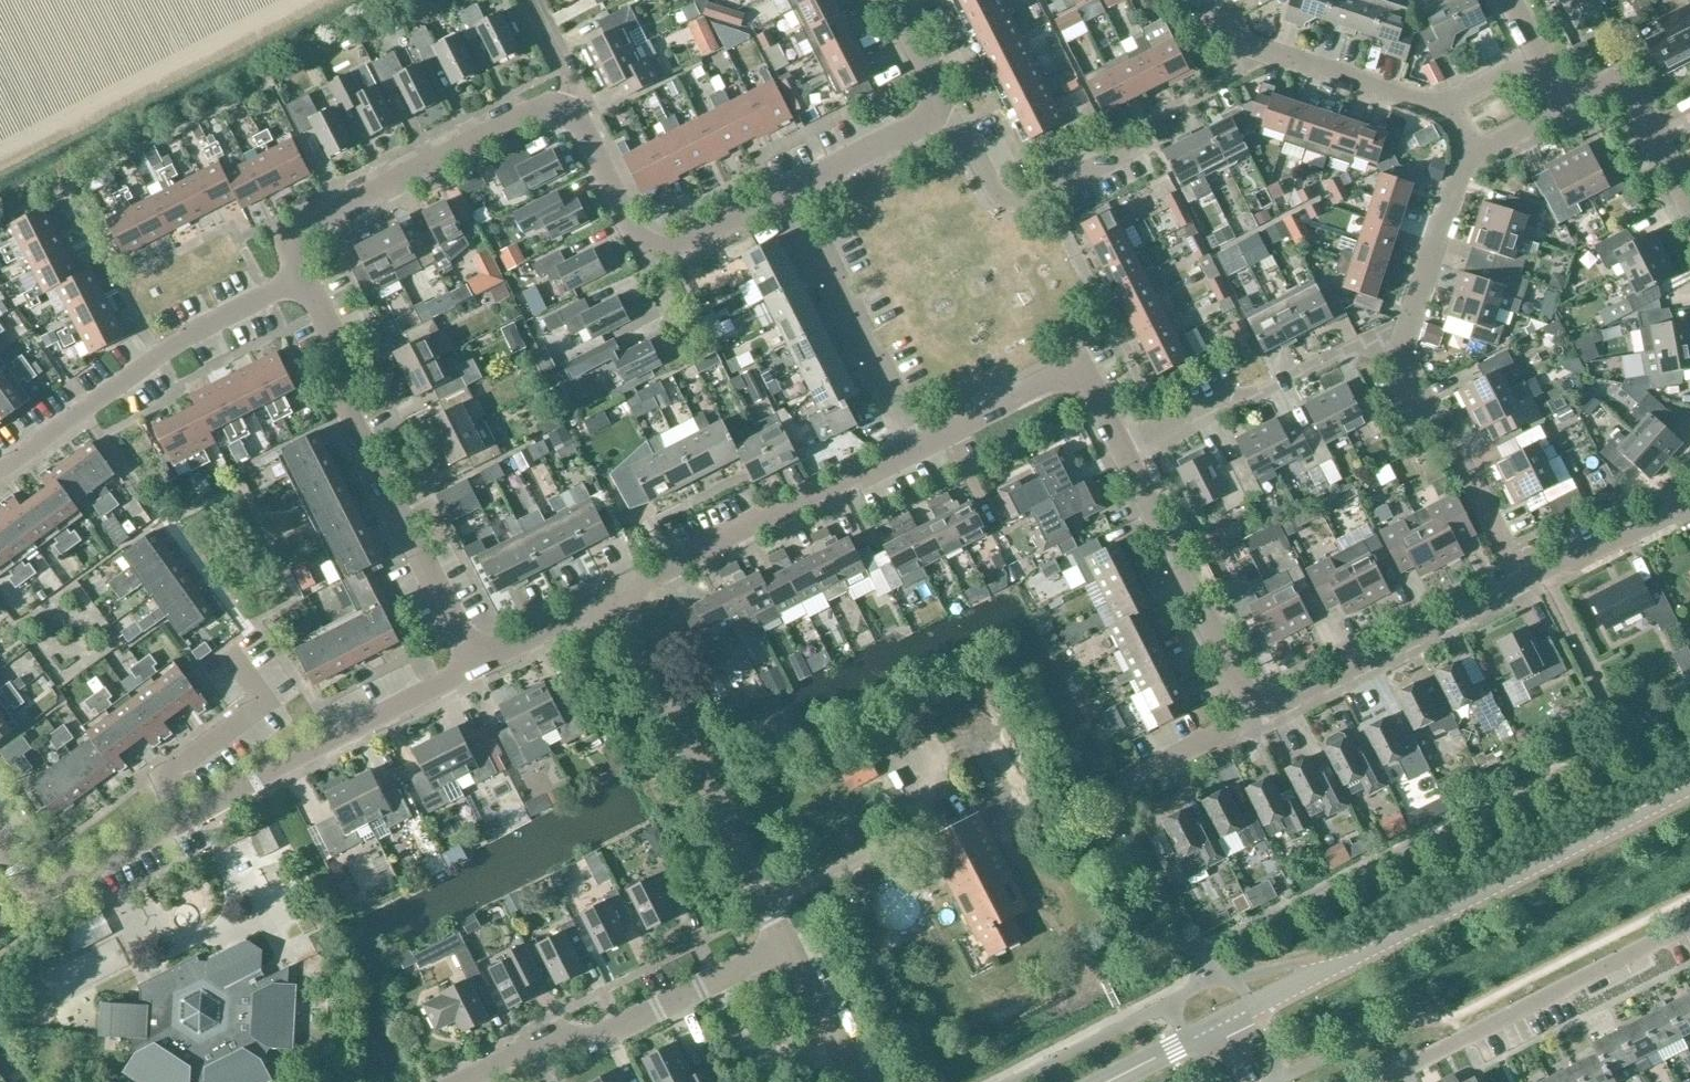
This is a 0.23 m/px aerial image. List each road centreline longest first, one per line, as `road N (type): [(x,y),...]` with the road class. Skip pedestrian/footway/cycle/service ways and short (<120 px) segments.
road 1 (residential): [(1253,721),(1086,384),(1049,380),(919,452)]
road 2 (tertiary): [(1224,1023),(1689,790)]
road 3 (residential): [(1519,587),(1400,352),(1472,151)]
road 4 (residential): [(474,665),(343,409),(353,371),(302,277)]
road 5 (residential): [(788,947),(615,591)]
road 6 (residential): [(453,1081),(548,1035),(601,1035),(788,947)]
road 7 (residential): [(562,107),(543,108),(285,238),(302,277)]
road 8 (residential): [(1689,925),(1379,1081)]
road 9 (residential): [(919,452),(615,591)]
road 10 (residential): [(474,665),(181,822)]
road 11 (residential): [(1253,721),(1519,587)]
road 12 (residential): [(919,452),(788,191)]
road 13 (residential): [(1448,106),(1230,40),(1210,0)]
road 14 (residential): [(1133,146),(1010,202),(996,195),(948,110)]
road 15 (residential): [(0,474),(191,336)]
road 16 (residential): [(181,822),(165,782),(265,703),(230,656)]
road 17 (residential): [(1689,233),(1678,210),(1677,176),(1642,108),(1627,94),(1606,92),(1560,110)]
road 18 (residential): [(181,822),(37,898),(0,848)]
road 19 (residential): [(1519,587),(1689,513)]
road 20 (residential): [(650,262),(579,117),(562,107)]
road 21 (residential): [(788,191),(948,110)]
road 22 (residential): [(615,591),(474,665)]
road 23 (residential): [(650,262),(788,191)]
road 24 (residential): [(858,1081),(788,947)]
road 25 (residential): [(1125,781),(1253,721)]
road 26 (tertiary): [(1107,1081),(1224,1023)]
road 27 (residential): [(302,277),(191,336)]
road 28 (residential): [(948,110),(894,0)]

